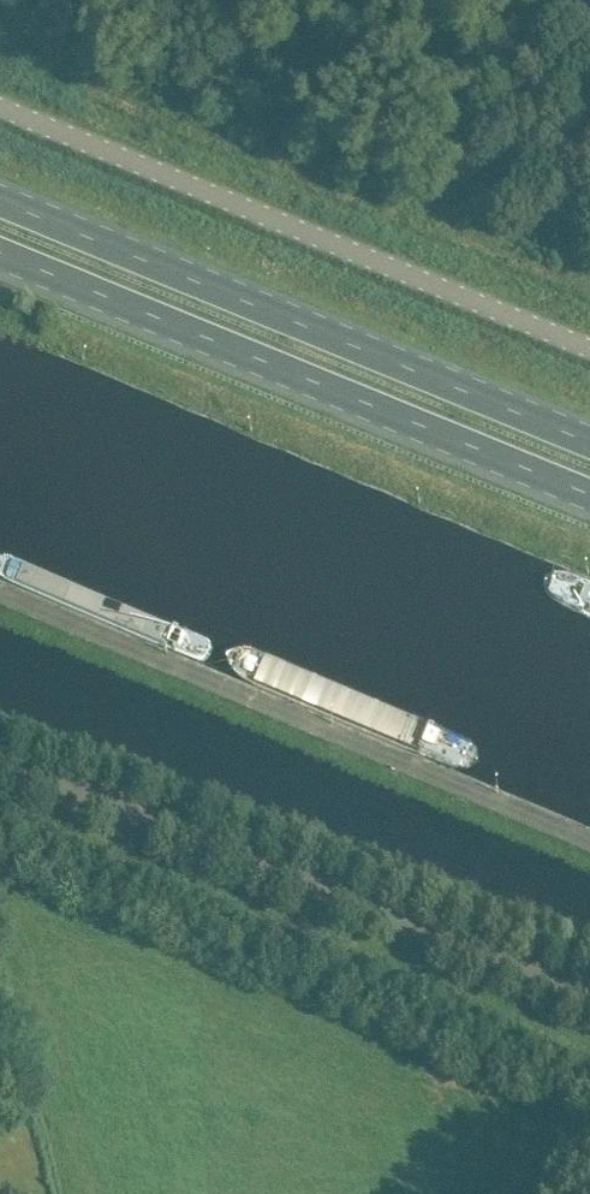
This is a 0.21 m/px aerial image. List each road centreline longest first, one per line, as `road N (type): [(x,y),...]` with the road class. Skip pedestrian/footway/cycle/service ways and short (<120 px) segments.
road 1 (trunk): [(0,257),(589,500)]
road 2 (unclassified): [(0,106),(589,349)]
road 3 (trunk): [(589,440),(0,198)]
road 4 (unclassified): [(589,999),(0,769)]

